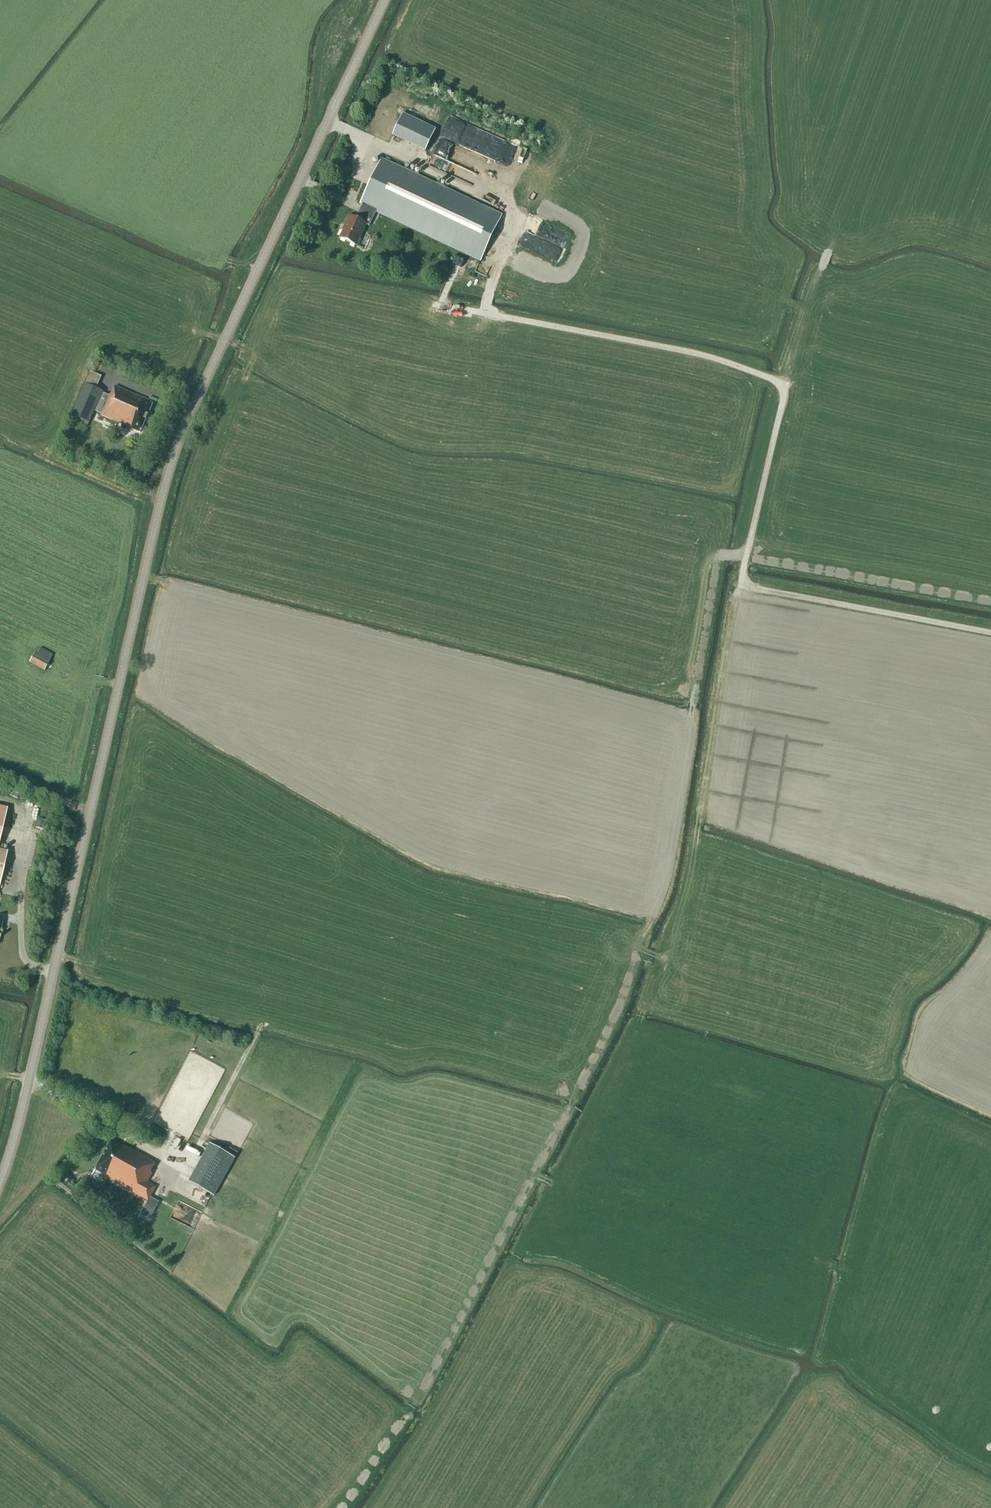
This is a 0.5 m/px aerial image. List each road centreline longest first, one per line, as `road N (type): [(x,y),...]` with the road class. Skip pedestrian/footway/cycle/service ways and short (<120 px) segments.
road 1 (tertiary): [(0,1188),(37,1060),(147,548),(182,431),(387,0)]
road 2 (track): [(512,210),(486,310),(492,314),(688,352),(778,383),(783,393),(744,584),(990,633)]
road 3 (track): [(21,920),(30,817),(0,799)]

